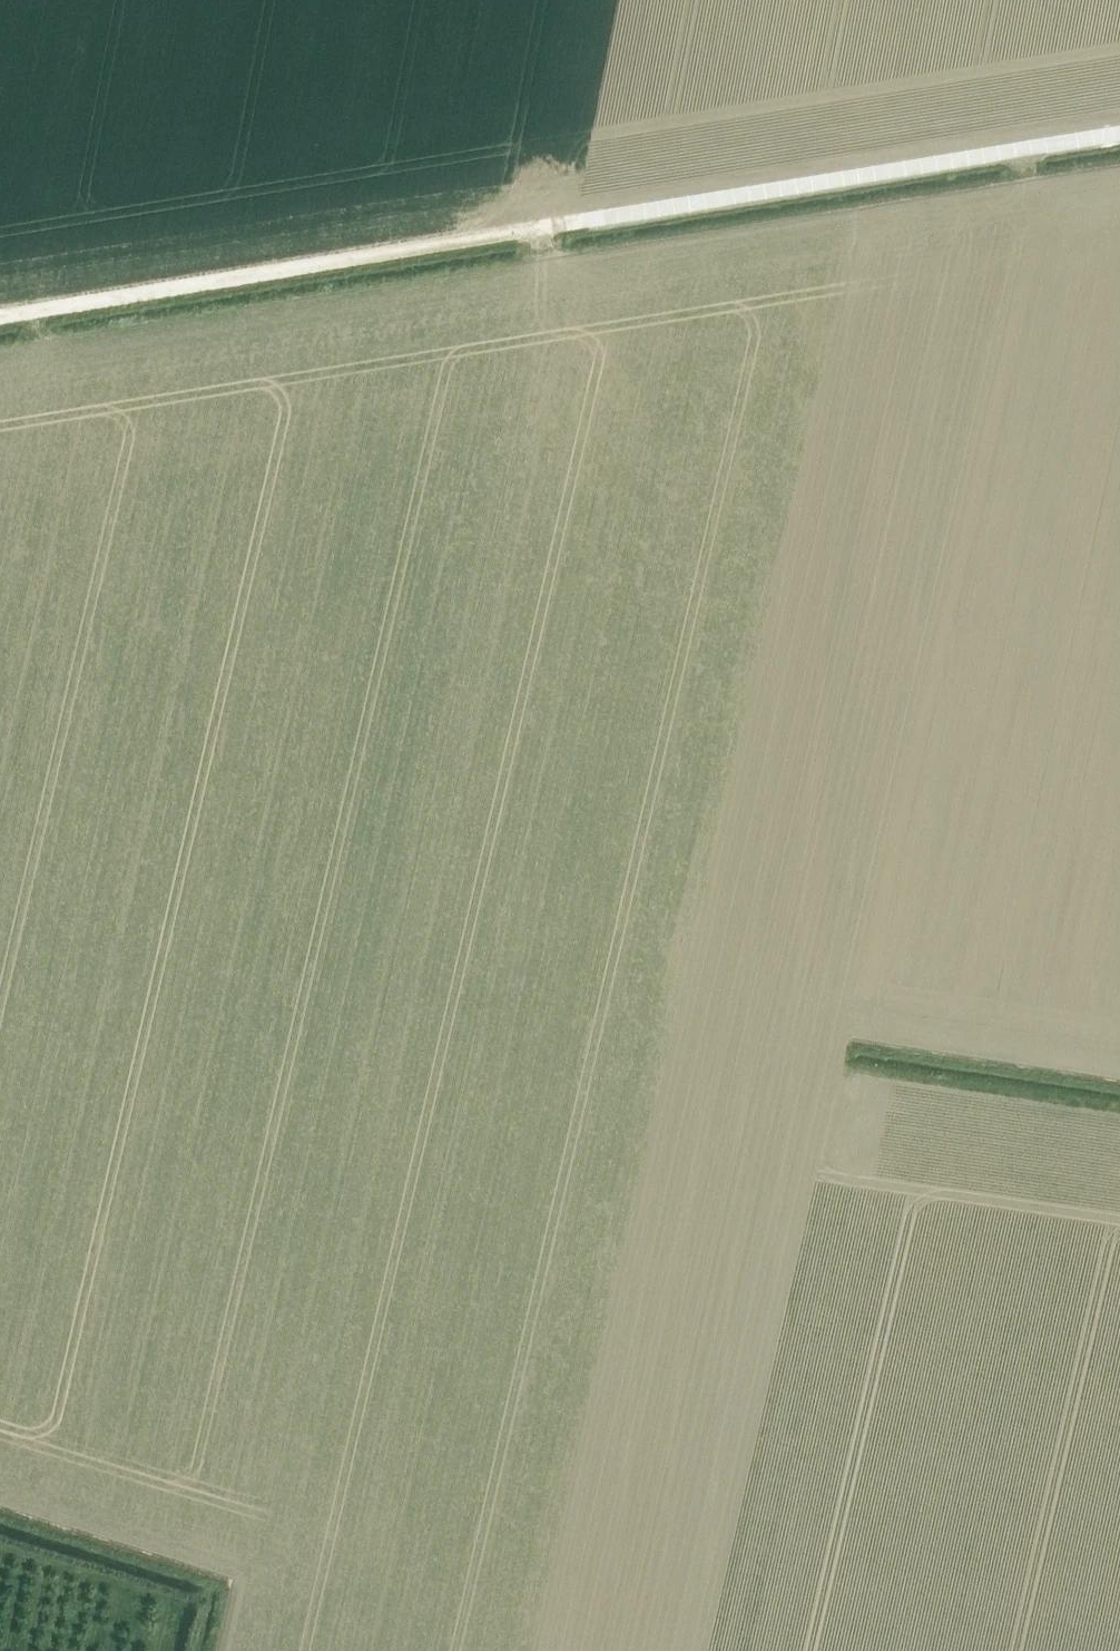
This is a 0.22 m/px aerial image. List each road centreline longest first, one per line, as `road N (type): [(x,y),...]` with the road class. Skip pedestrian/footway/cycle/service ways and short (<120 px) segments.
road 1 (track): [(0,317),(1119,136)]
road 2 (track): [(174,1594),(0,1540)]

